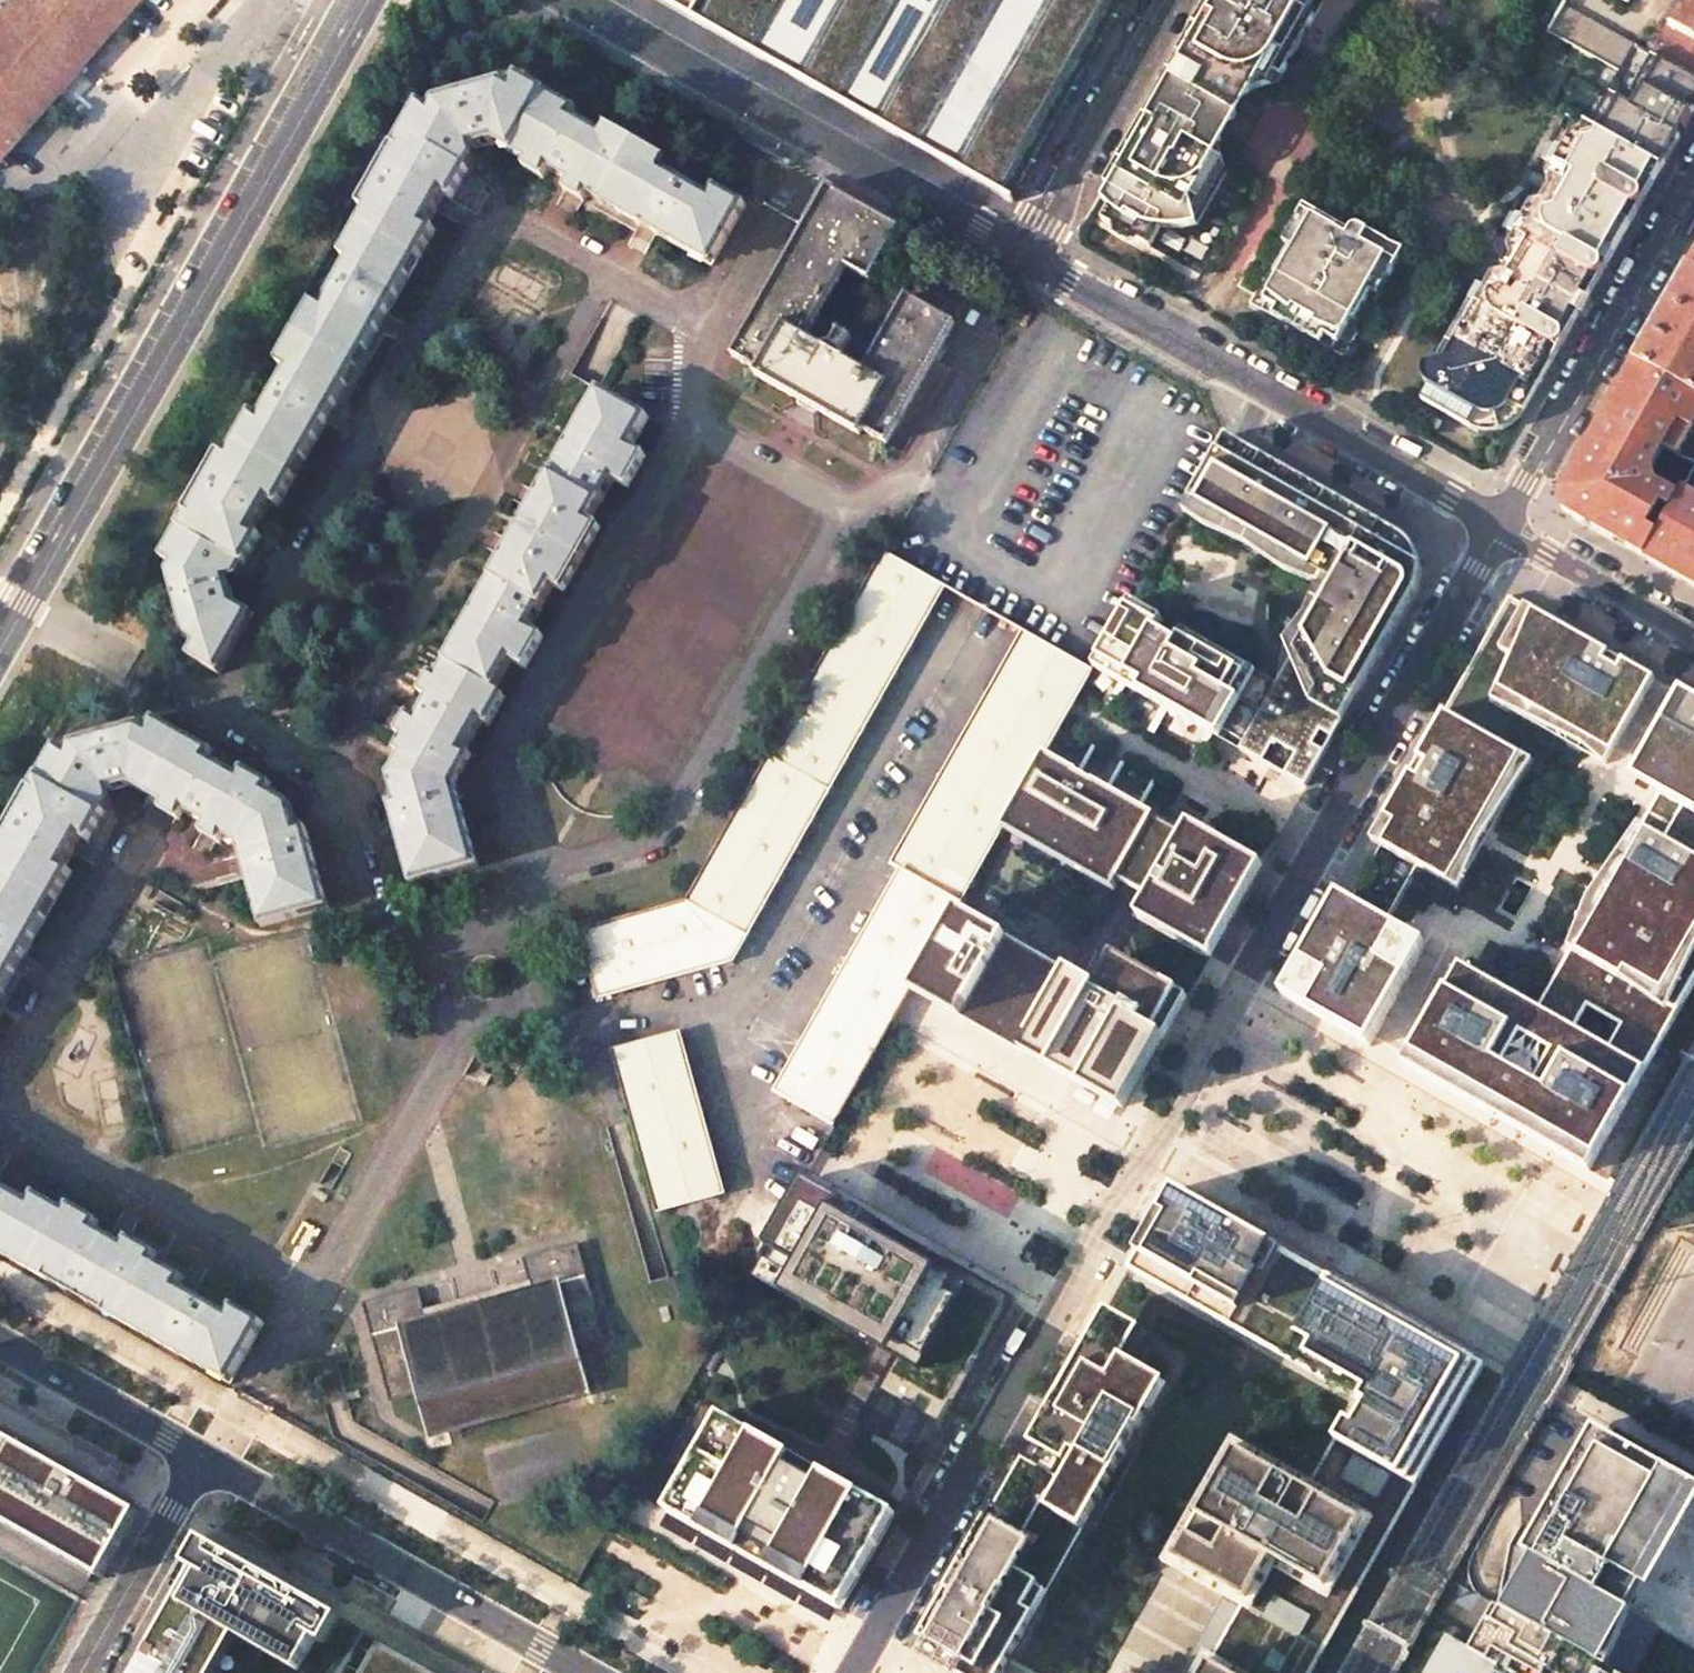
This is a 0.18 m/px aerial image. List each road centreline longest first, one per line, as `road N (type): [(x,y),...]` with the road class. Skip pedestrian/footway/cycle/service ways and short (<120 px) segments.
road 1 (unclassified): [(366,0),(0,648)]
road 2 (unclassified): [(1030,249),(1504,519)]
road 3 (unclassified): [(1244,975),(1504,519)]
road 4 (unclassified): [(583,0),(1030,249)]
road 5 (residential): [(199,1457),(584,1672)]
road 6 (residential): [(1045,1325),(1244,975)]
road 7 (unclassified): [(851,1672),(1045,1325)]
road 8 (residential): [(1693,184),(1504,519)]
road 9 (unclassified): [(1030,249),(1172,0)]
road 10 (unclassified): [(80,1672),(199,1457)]
road 11 (residential): [(0,1343),(199,1457)]
road 12 (unclassified): [(1504,519),(1693,627)]

